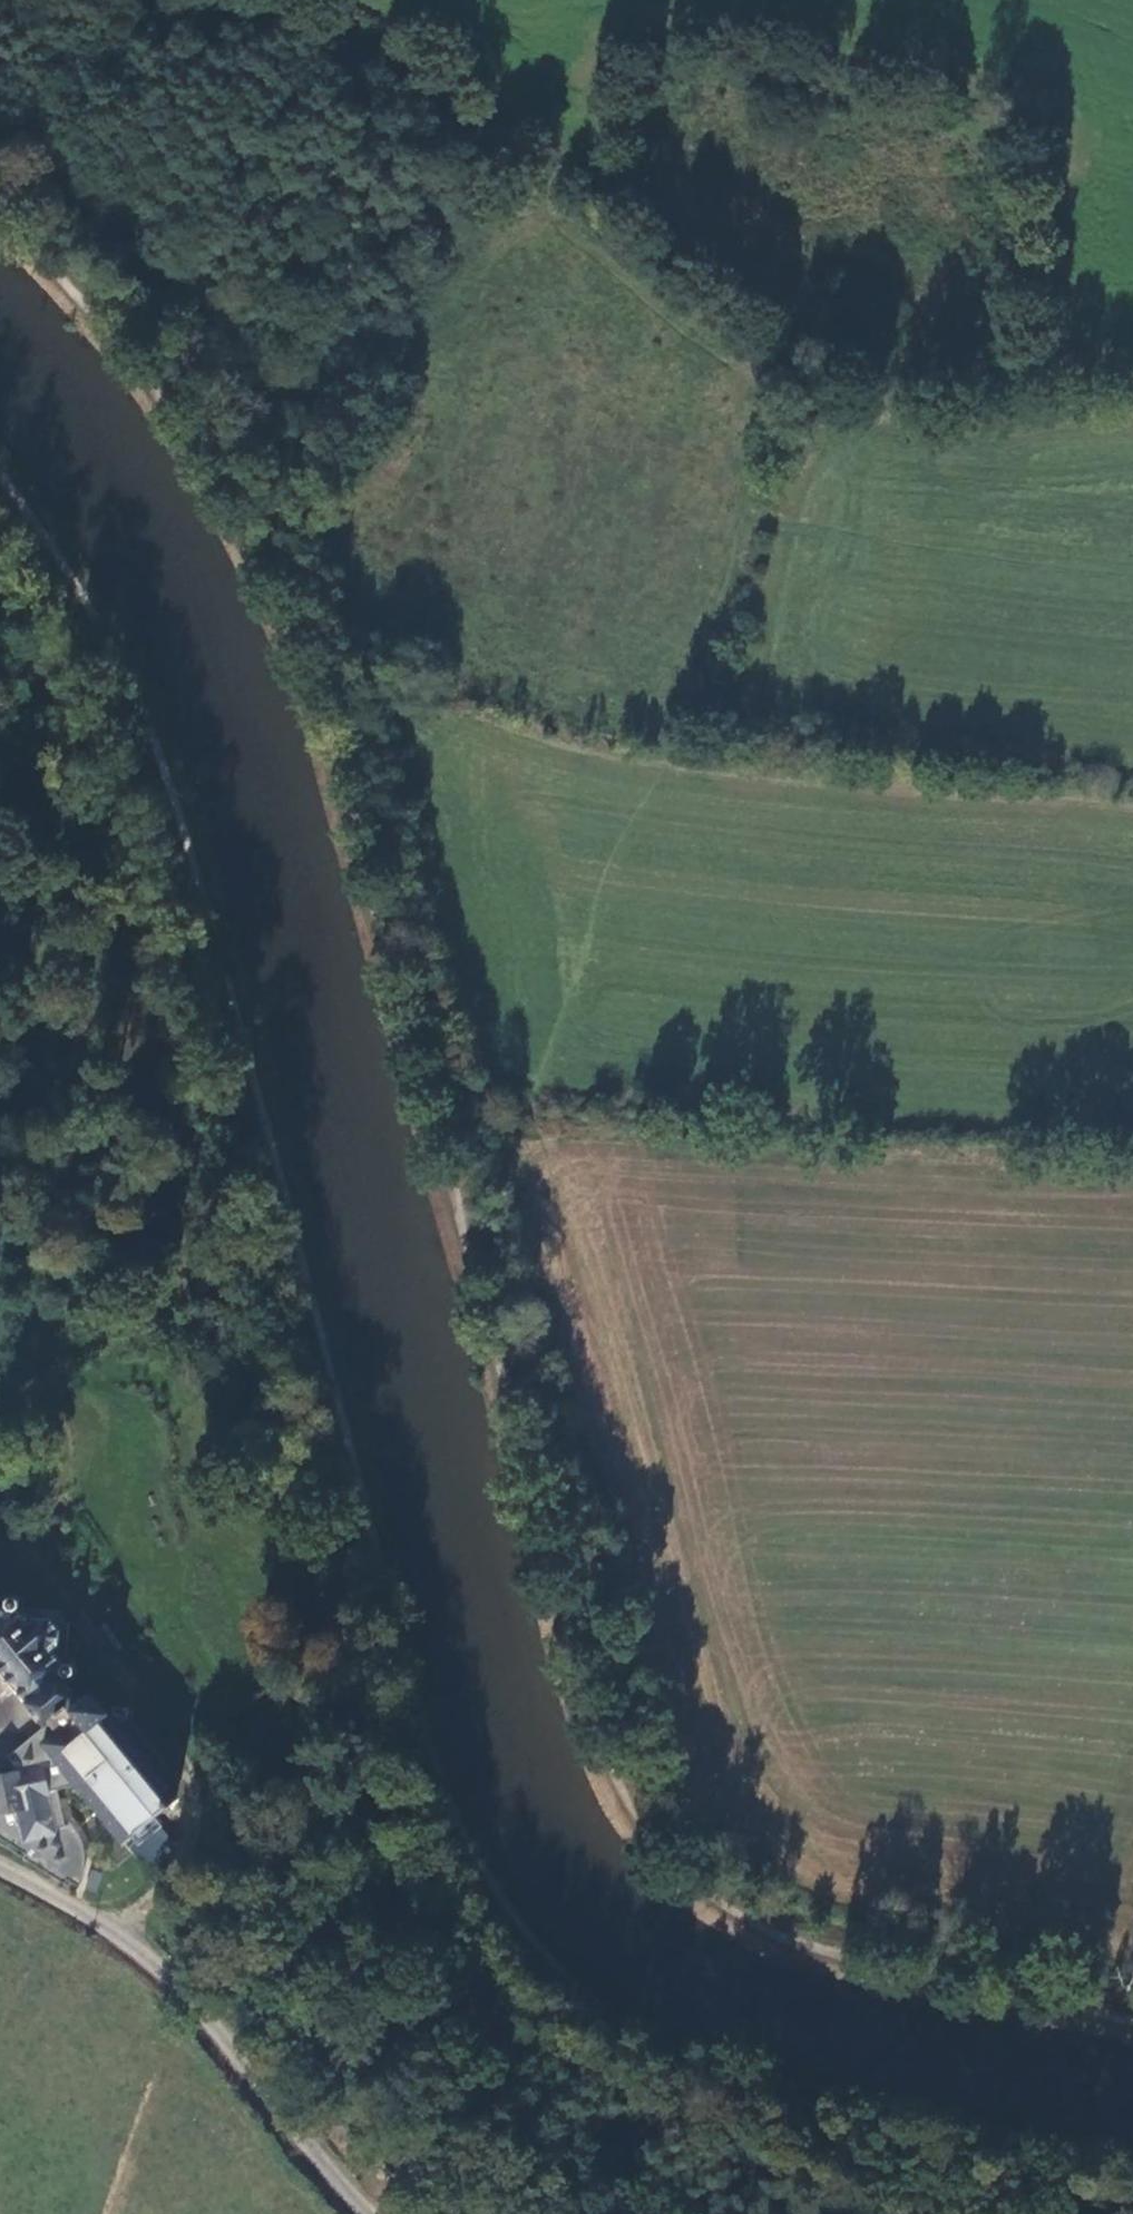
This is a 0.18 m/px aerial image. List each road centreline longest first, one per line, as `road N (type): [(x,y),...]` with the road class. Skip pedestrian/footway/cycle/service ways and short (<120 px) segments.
road 1 (unclassified): [(0,1868),(137,1950),(176,1982),(366,2213)]

